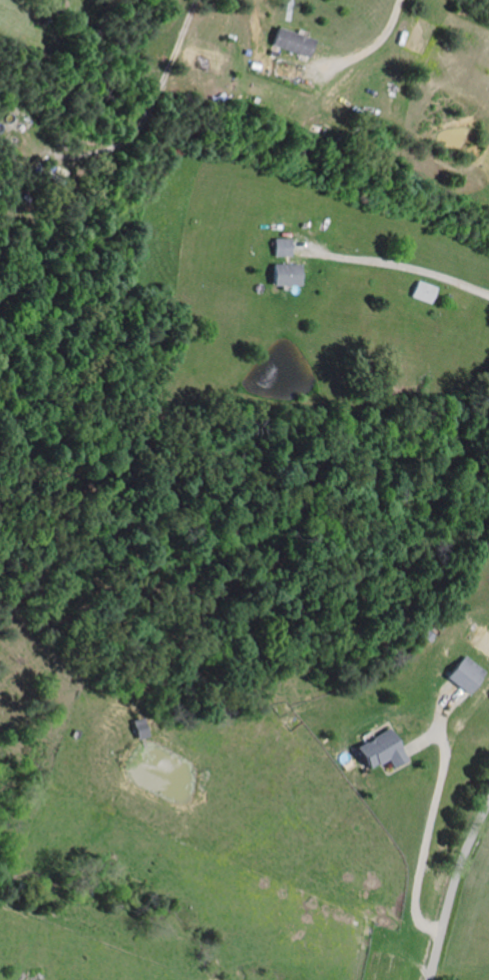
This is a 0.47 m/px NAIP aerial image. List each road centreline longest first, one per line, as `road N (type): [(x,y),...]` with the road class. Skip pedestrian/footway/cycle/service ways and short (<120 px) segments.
road 1 (residential): [(428,979),(457,879),(488,806)]
road 2 (residential): [(488,275),(311,230)]

